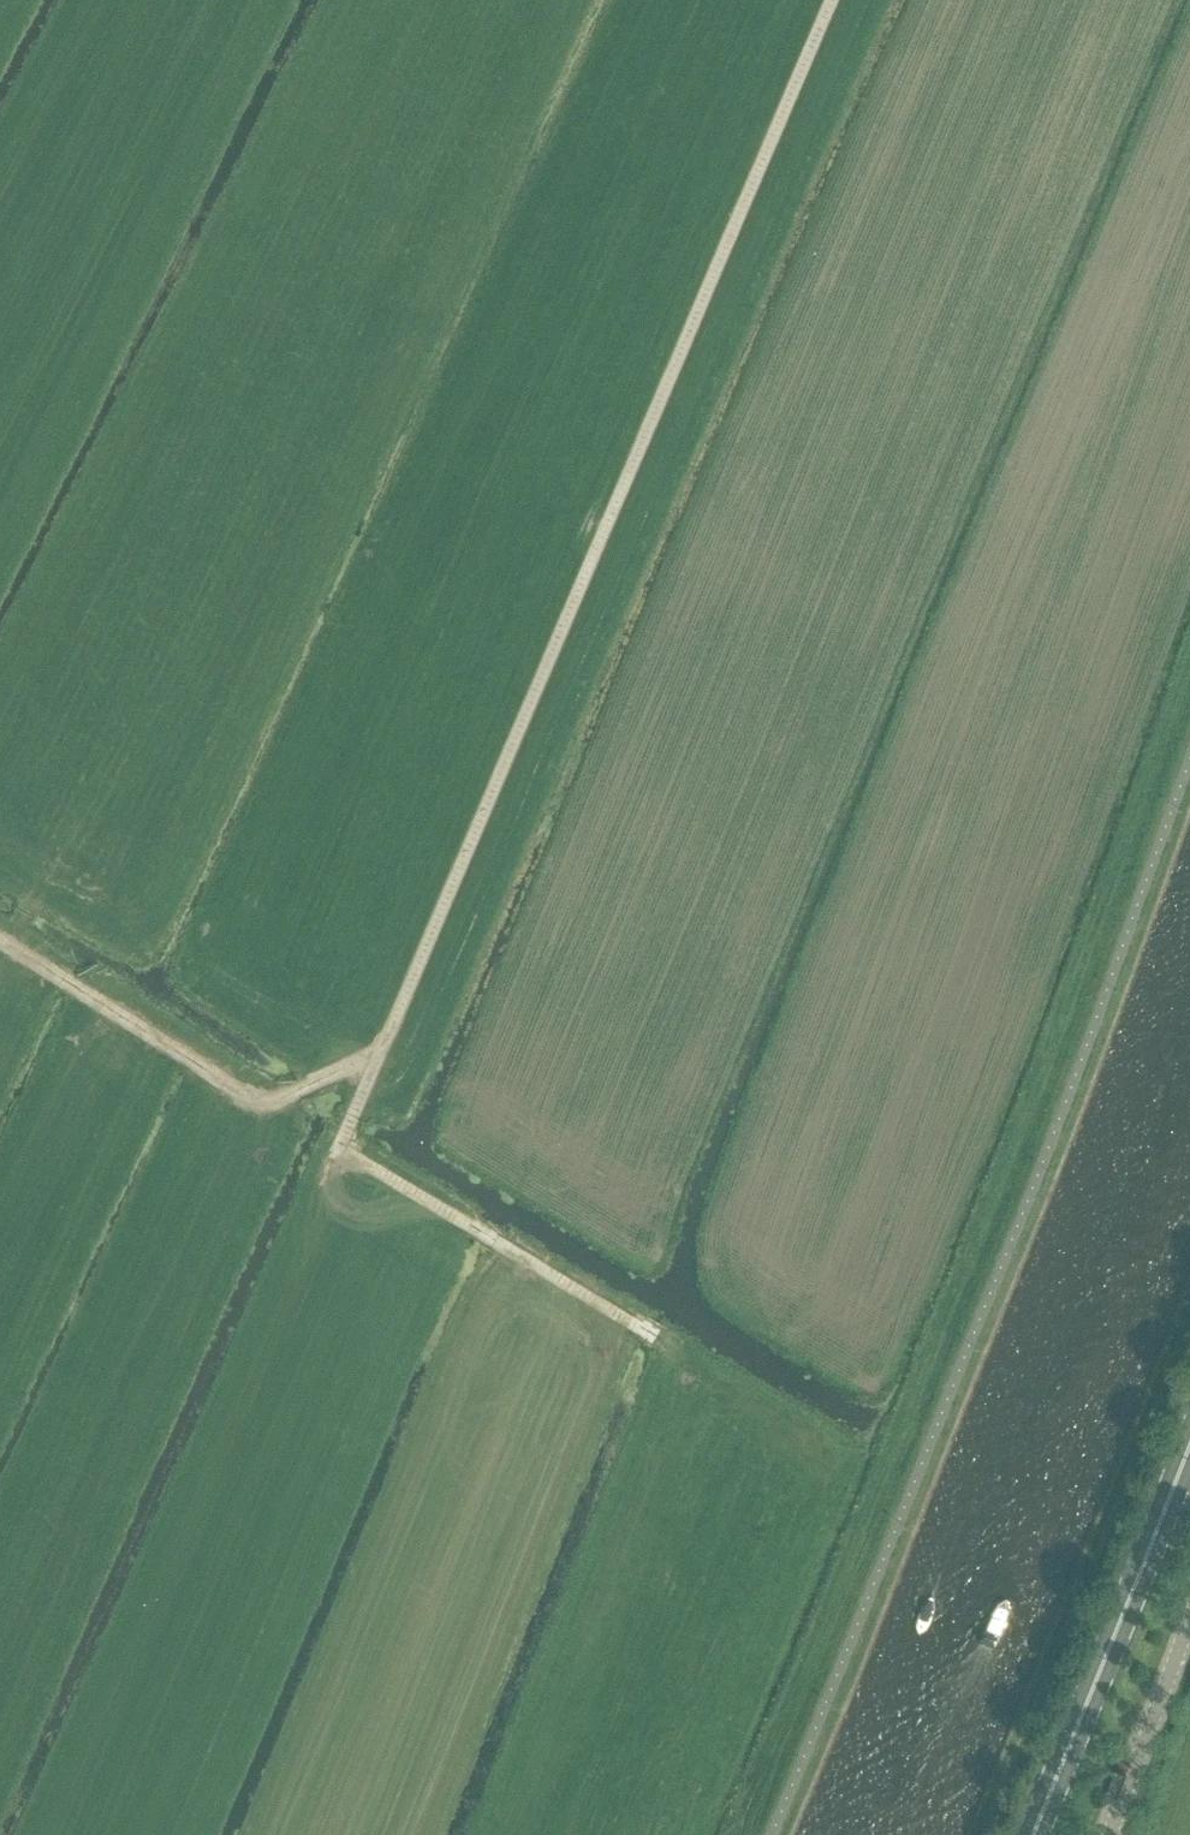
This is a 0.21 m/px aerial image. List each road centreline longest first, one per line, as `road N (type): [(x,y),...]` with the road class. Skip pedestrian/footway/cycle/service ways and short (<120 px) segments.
road 1 (track): [(0,939),(263,1105),(383,1049),(834,0)]
road 2 (track): [(383,1049),(339,1154),(644,1330)]
road 3 (primary): [(1031,1834),(1189,1439)]
road 4 (unclassified): [(1109,1834),(1189,1614)]

